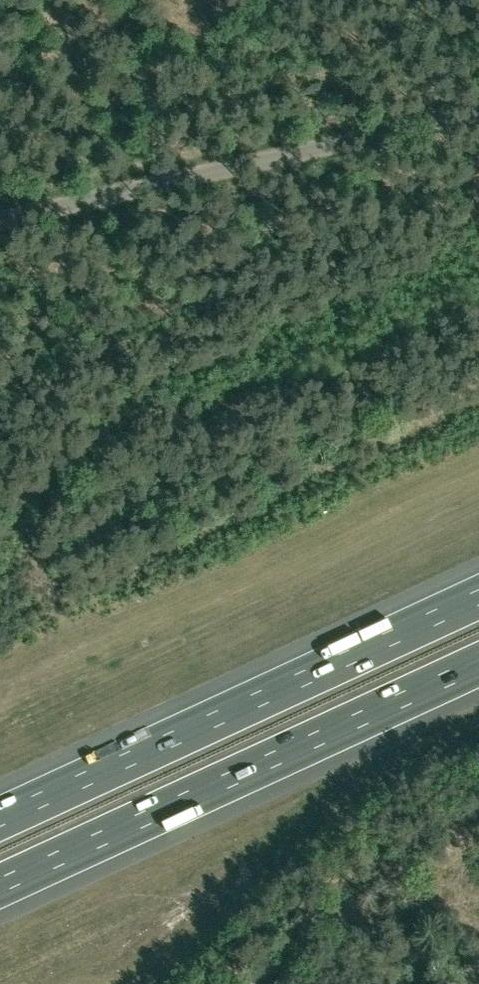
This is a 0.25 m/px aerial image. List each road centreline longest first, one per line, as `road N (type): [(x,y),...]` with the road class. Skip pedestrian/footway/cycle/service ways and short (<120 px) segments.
road 1 (motorway): [(0,885),(478,664)]
road 2 (motorway): [(478,596),(0,817)]
road 3 (unclassified): [(0,220),(478,110)]

